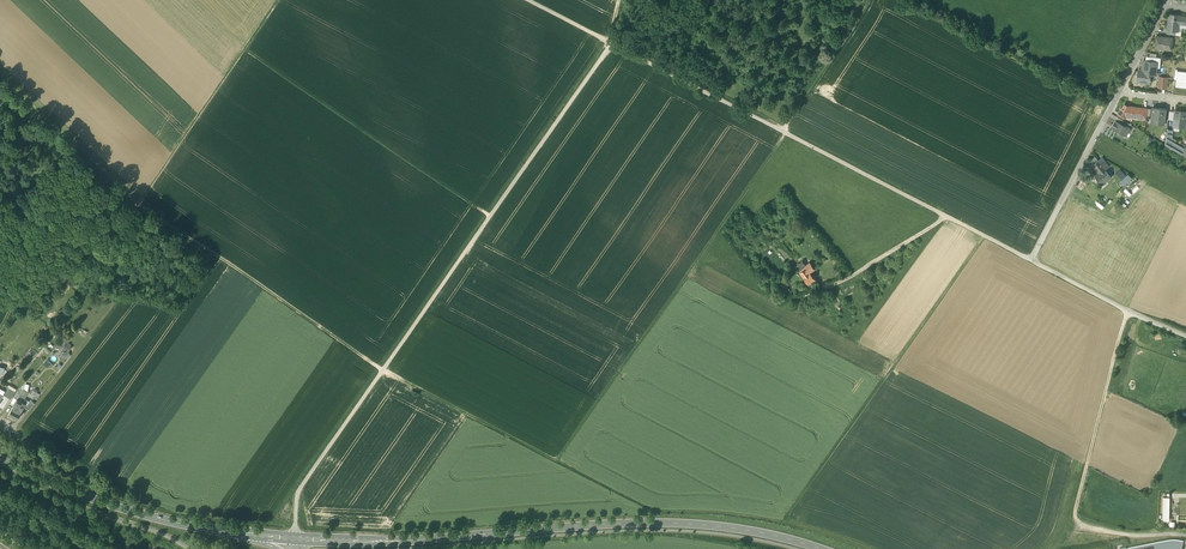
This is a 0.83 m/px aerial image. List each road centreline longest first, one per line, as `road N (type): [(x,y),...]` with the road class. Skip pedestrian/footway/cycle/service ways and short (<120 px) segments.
road 1 (track): [(986,236),(782,521),(650,511),(384,371)]
road 2 (secondary): [(811,548),(748,531),(652,523),(297,539)]
road 3 (track): [(557,462),(787,135)]
road 4 (track): [(611,44),(384,371)]
road 5 (secondary): [(297,539),(135,512),(0,459)]
road 6 (track): [(136,201),(384,371)]
road 7 (track): [(492,217),(243,52)]
road 8 (track): [(279,0),(136,201)]
road 9 (track): [(1129,312),(1077,522)]
road 10 (track): [(384,371),(303,485),(297,539)]
road 11 (track): [(784,132),(611,44)]
road 12 (residential): [(1119,91),(1031,261)]
road 13 (track): [(0,74),(136,201)]
road 14 (track): [(946,215),(784,132)]
road 15 (residential): [(1185,337),(1031,261)]
road 16 (track): [(89,243),(11,308),(0,326)]

